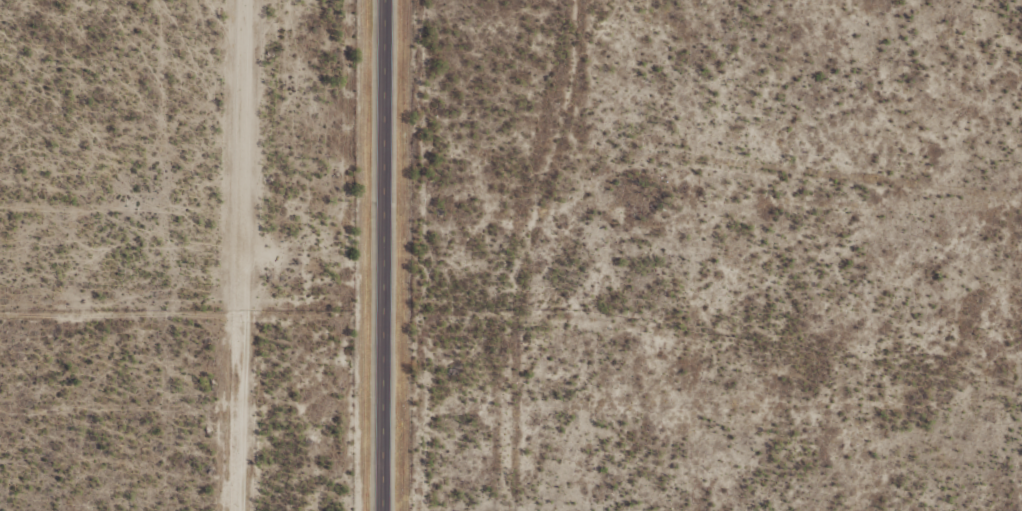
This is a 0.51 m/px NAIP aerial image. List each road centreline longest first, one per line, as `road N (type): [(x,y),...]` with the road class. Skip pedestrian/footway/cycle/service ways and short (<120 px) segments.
road 1 (track): [(1021,175),(380,160)]
road 2 (primary): [(379,510),(381,0)]

